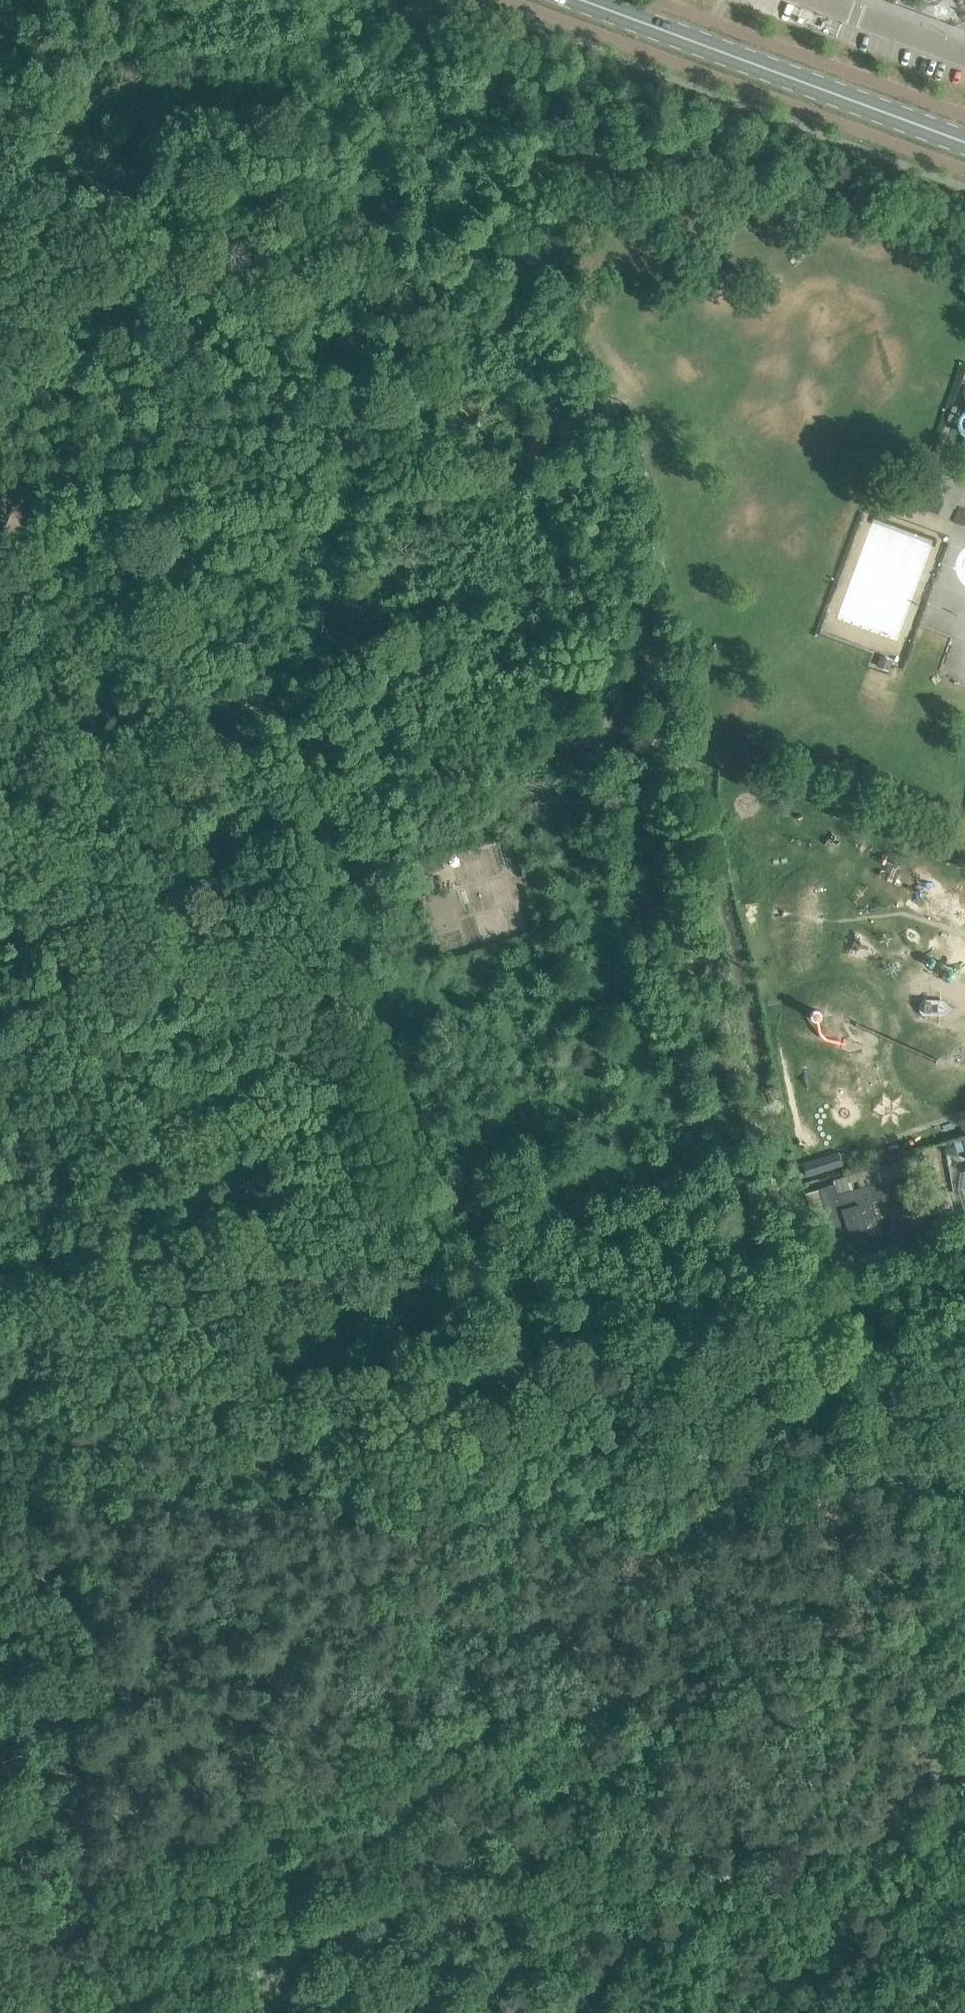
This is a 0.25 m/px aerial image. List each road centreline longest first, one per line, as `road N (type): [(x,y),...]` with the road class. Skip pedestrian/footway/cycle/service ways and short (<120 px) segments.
road 1 (secondary): [(585,0),(964,142)]
road 2 (residential): [(964,55),(814,0)]

